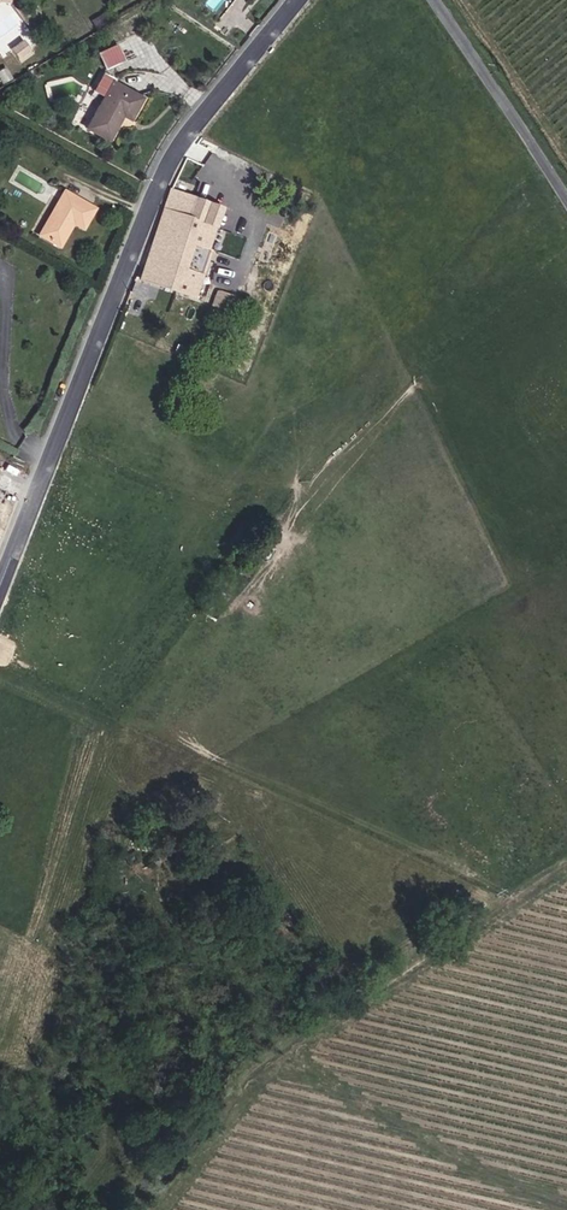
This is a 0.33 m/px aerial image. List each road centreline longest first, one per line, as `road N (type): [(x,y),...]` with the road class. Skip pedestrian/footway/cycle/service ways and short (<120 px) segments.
road 1 (unclassified): [(299,0),(163,178),(0,587)]
road 2 (track): [(566,867),(303,1038),(220,1105),(125,1209)]
road 3 (residential): [(436,0),(566,196)]

